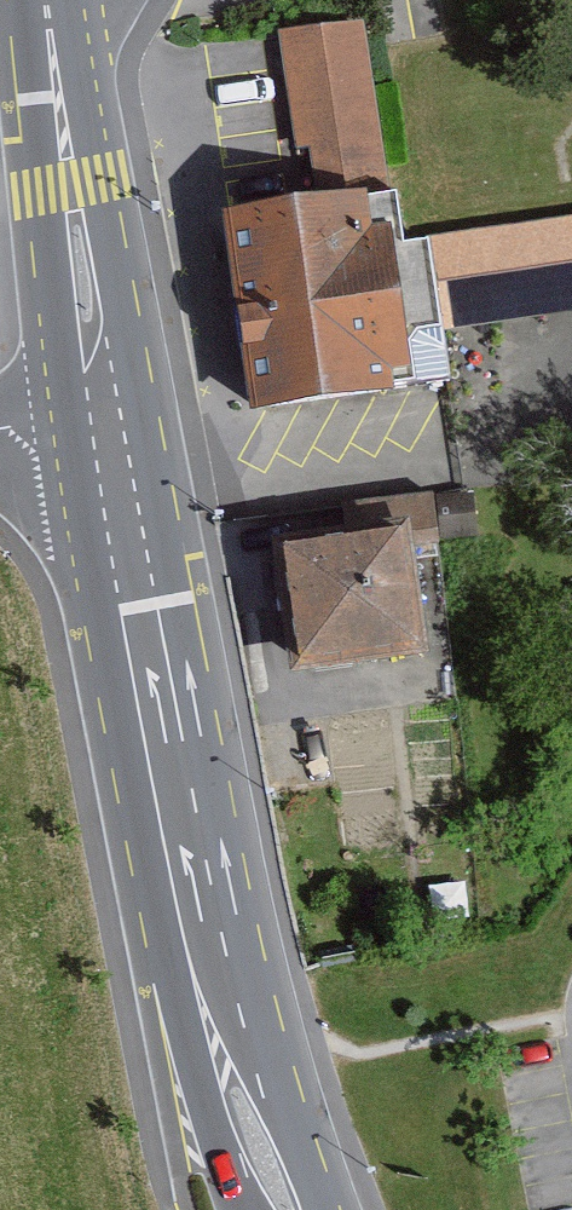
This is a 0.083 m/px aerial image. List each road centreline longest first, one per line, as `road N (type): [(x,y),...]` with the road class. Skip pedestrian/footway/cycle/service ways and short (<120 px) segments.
road 1 (primary): [(103,413),(167,861)]
road 2 (primary): [(47,0),(103,413)]
road 3 (primary): [(324,1209),(167,861)]
road 4 (primary): [(167,861),(197,1074),(241,1209)]

